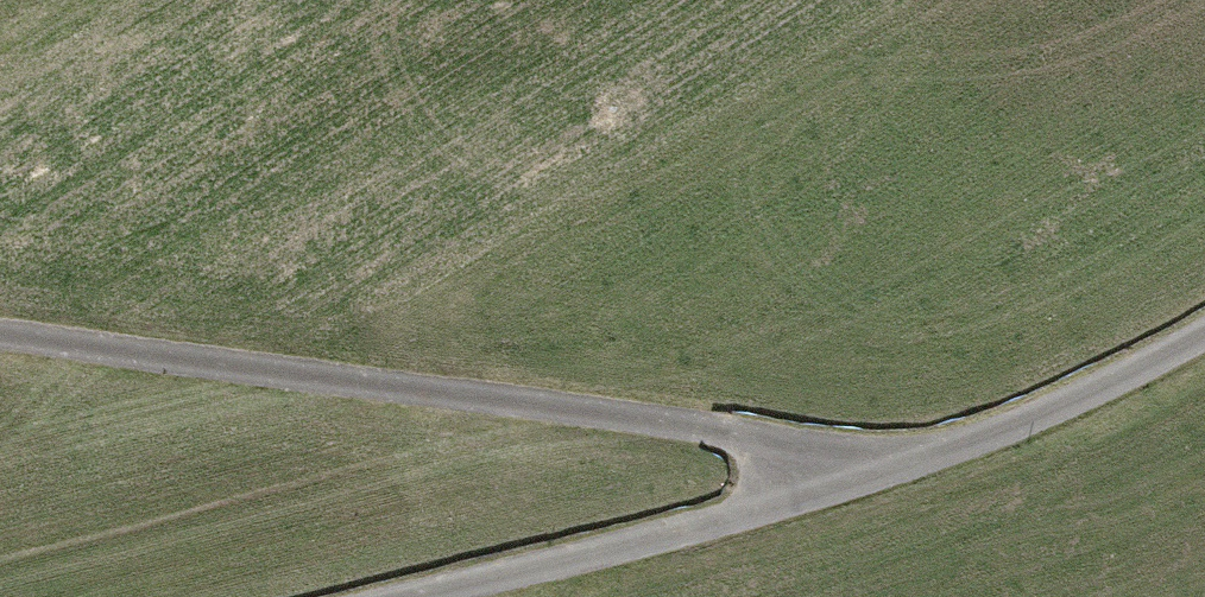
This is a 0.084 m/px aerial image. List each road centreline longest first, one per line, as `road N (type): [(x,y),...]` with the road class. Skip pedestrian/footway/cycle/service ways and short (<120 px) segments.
road 1 (track): [(0,335),(710,432),(880,482)]
road 2 (track): [(1204,331),(1083,396),(880,482),(419,596)]

